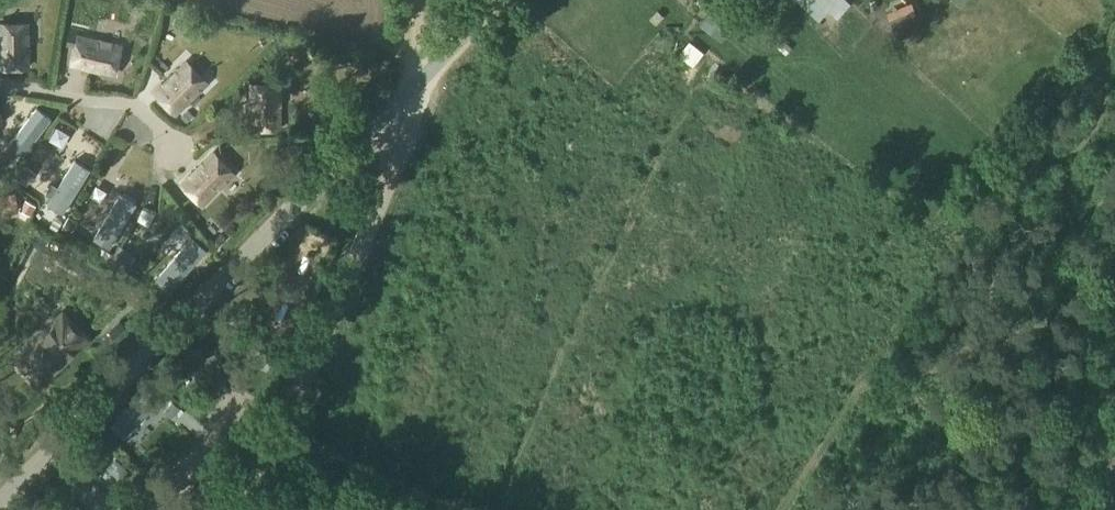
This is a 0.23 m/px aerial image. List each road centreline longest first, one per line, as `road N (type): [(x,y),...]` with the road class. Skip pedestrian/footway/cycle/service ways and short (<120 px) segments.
road 1 (unclassified): [(422,81),(0,500)]
road 2 (track): [(275,433),(422,81)]

